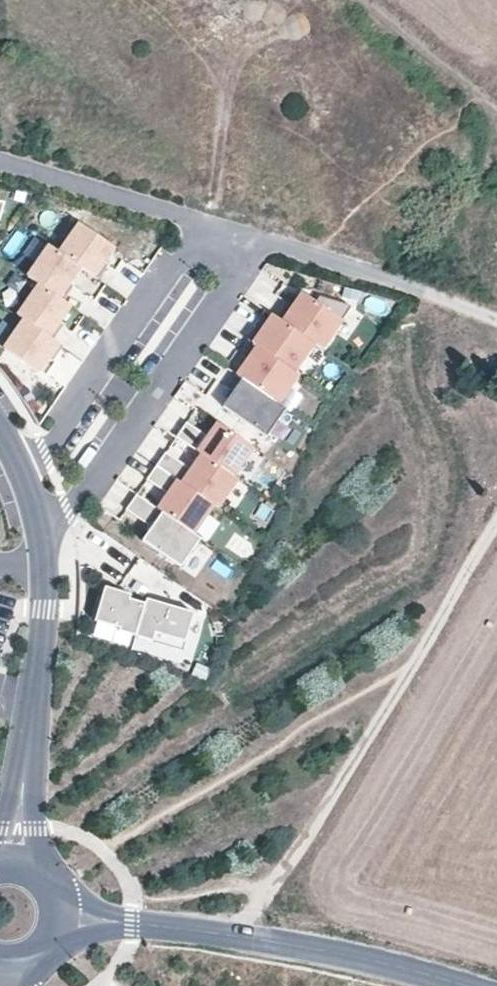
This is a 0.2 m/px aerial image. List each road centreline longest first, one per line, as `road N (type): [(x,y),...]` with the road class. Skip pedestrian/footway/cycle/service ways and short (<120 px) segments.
road 1 (residential): [(40,551),(234,275),(190,249),(24,479)]
road 2 (track): [(241,937),(496,532)]
road 3 (tertiary): [(463,985),(337,951),(134,925)]
road 4 (residential): [(19,827),(44,609),(40,551)]

